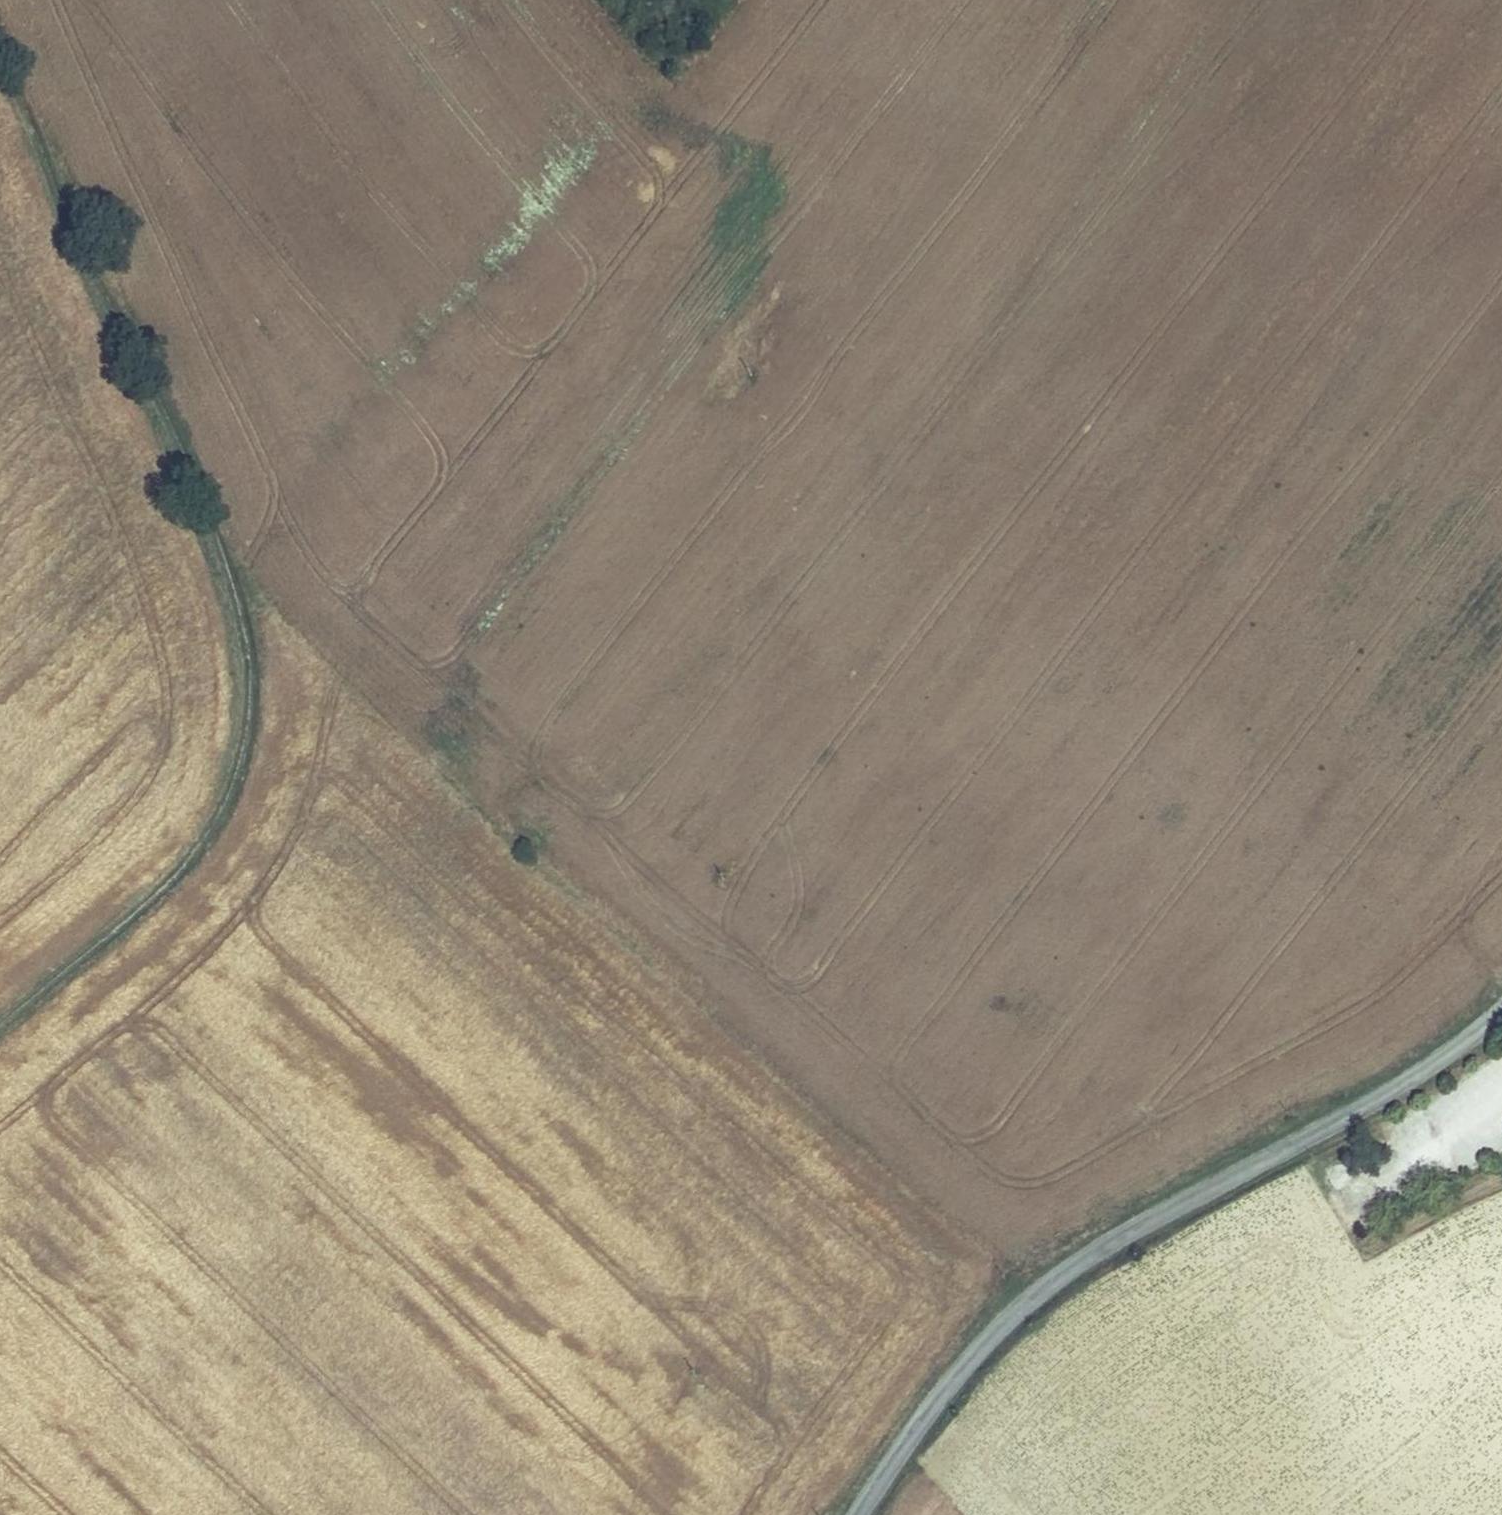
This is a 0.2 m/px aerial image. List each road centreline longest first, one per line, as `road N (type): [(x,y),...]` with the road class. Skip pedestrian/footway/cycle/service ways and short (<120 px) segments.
road 1 (track): [(0,53),(42,164),(218,504),(250,655),(246,764),(195,853),(135,917),(0,1027)]
road 2 (unclassified): [(855,1514),(941,1388),(1001,1323),(1073,1264),(1409,1082),(1501,1009)]

